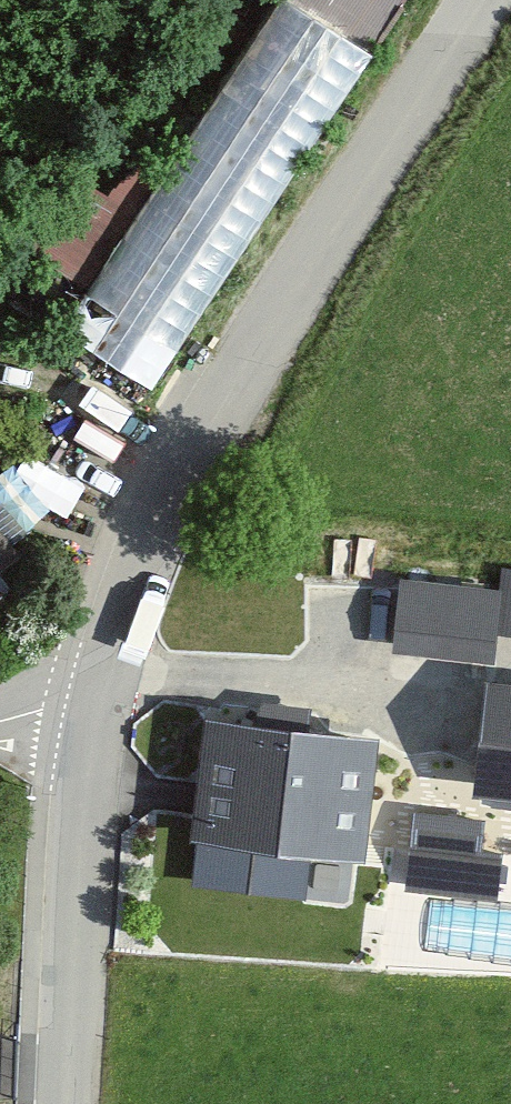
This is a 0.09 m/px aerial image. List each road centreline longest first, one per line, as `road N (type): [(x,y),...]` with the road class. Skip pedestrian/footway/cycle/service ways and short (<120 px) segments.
road 1 (tertiary): [(92,710),(109,640),(178,498),(488,0)]
road 2 (tertiary): [(63,1103),(92,710)]
road 3 (track): [(0,285),(219,56)]
road 4 (track): [(193,474),(13,368),(0,343)]

